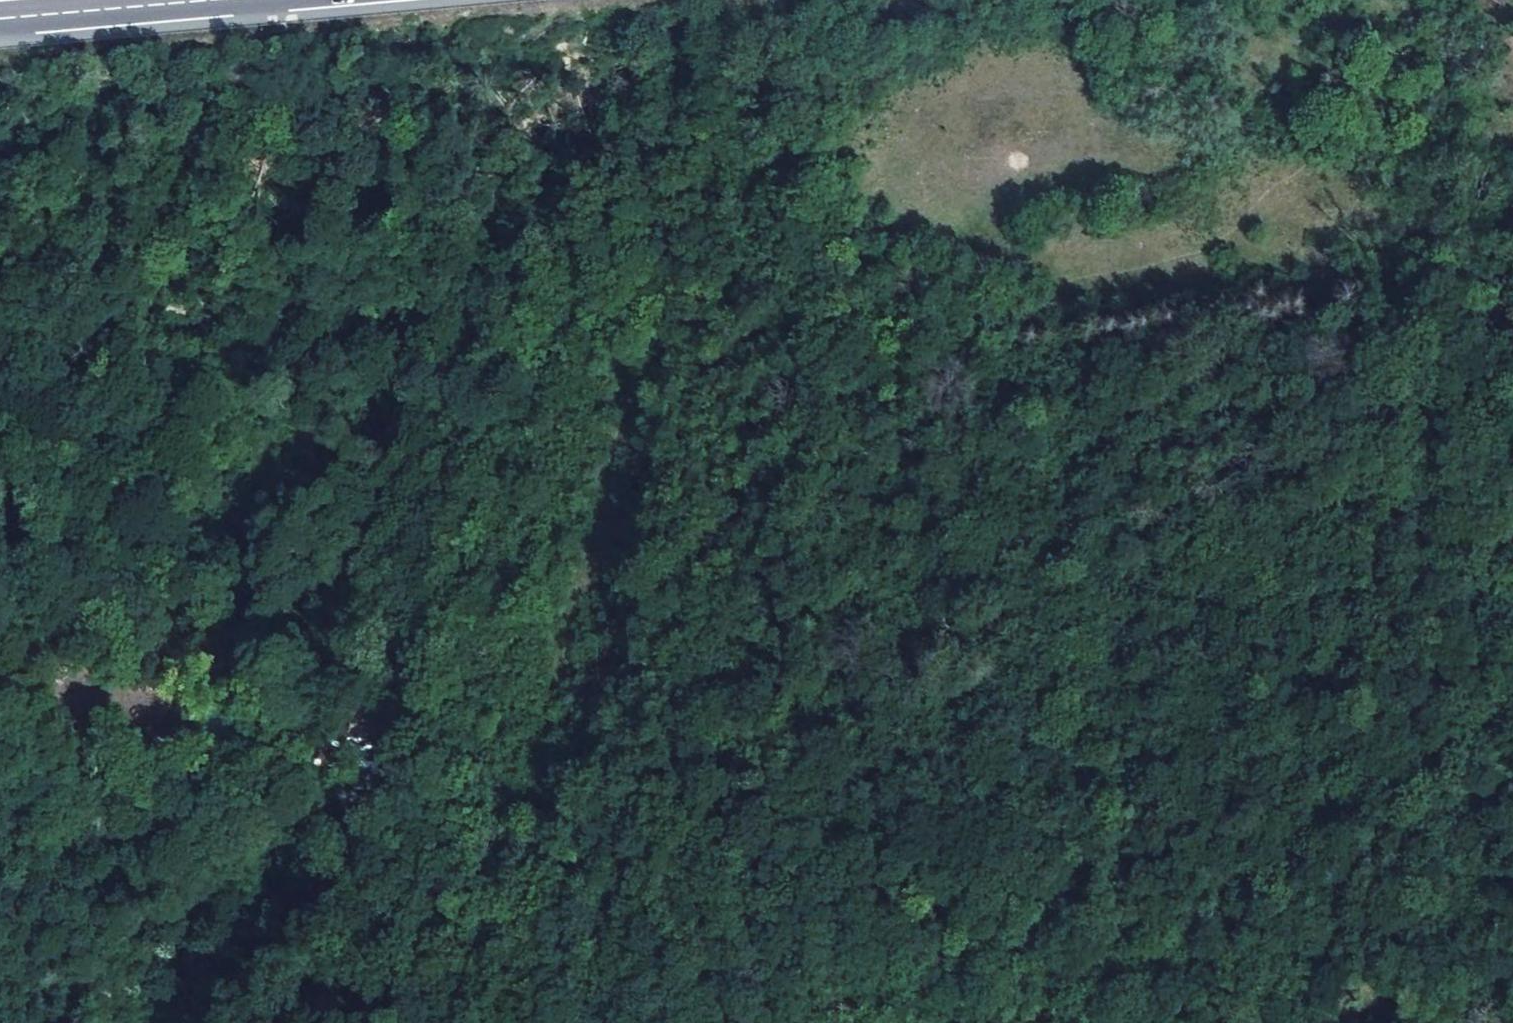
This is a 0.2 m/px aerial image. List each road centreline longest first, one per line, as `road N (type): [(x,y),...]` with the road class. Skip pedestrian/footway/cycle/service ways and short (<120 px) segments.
road 1 (track): [(0,711),(102,739),(334,763),(449,751),(522,702),(589,573),(628,372)]
road 2 (motorway): [(0,19),(213,0)]

